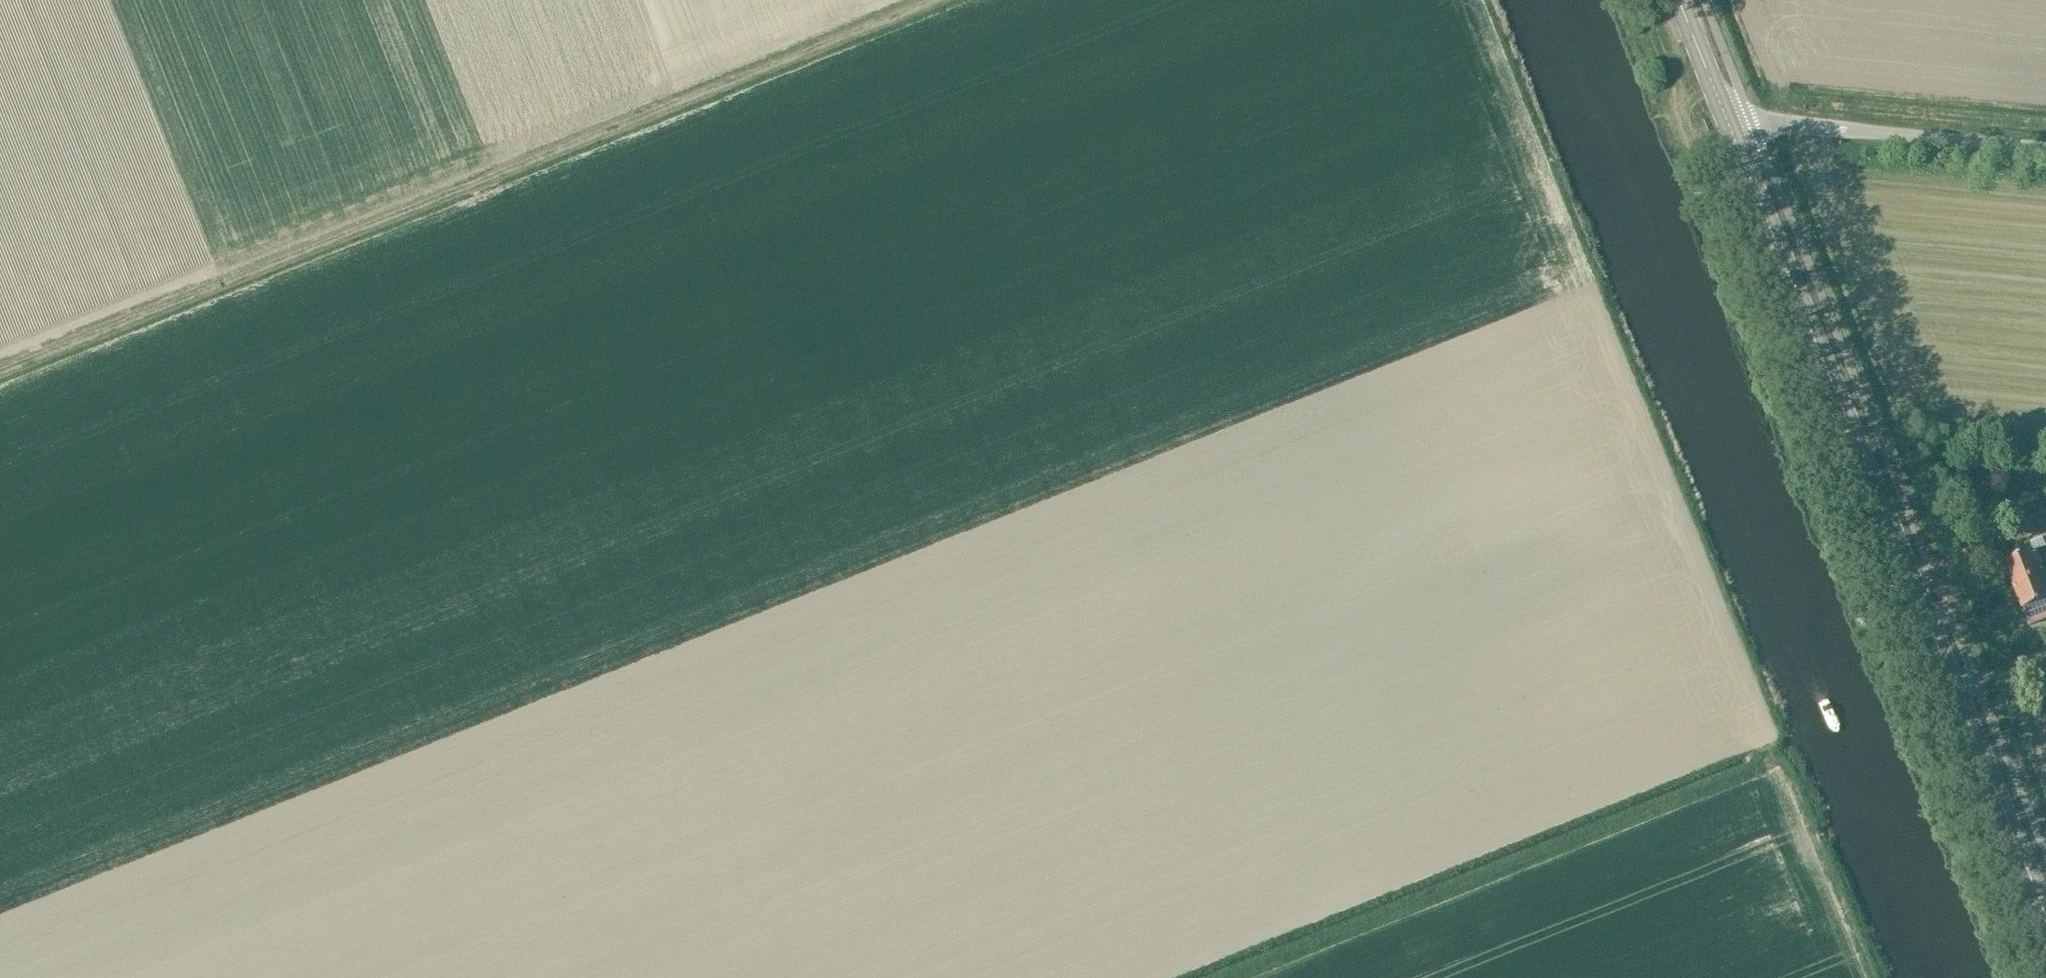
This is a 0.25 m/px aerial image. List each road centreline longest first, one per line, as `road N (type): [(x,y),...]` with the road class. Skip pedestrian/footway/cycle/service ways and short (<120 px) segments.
road 1 (tertiary): [(2045,915),(1736,135)]
road 2 (unclassified): [(2045,148),(1778,123),(1736,135)]
road 3 (tertiary): [(1736,135),(1681,0)]

